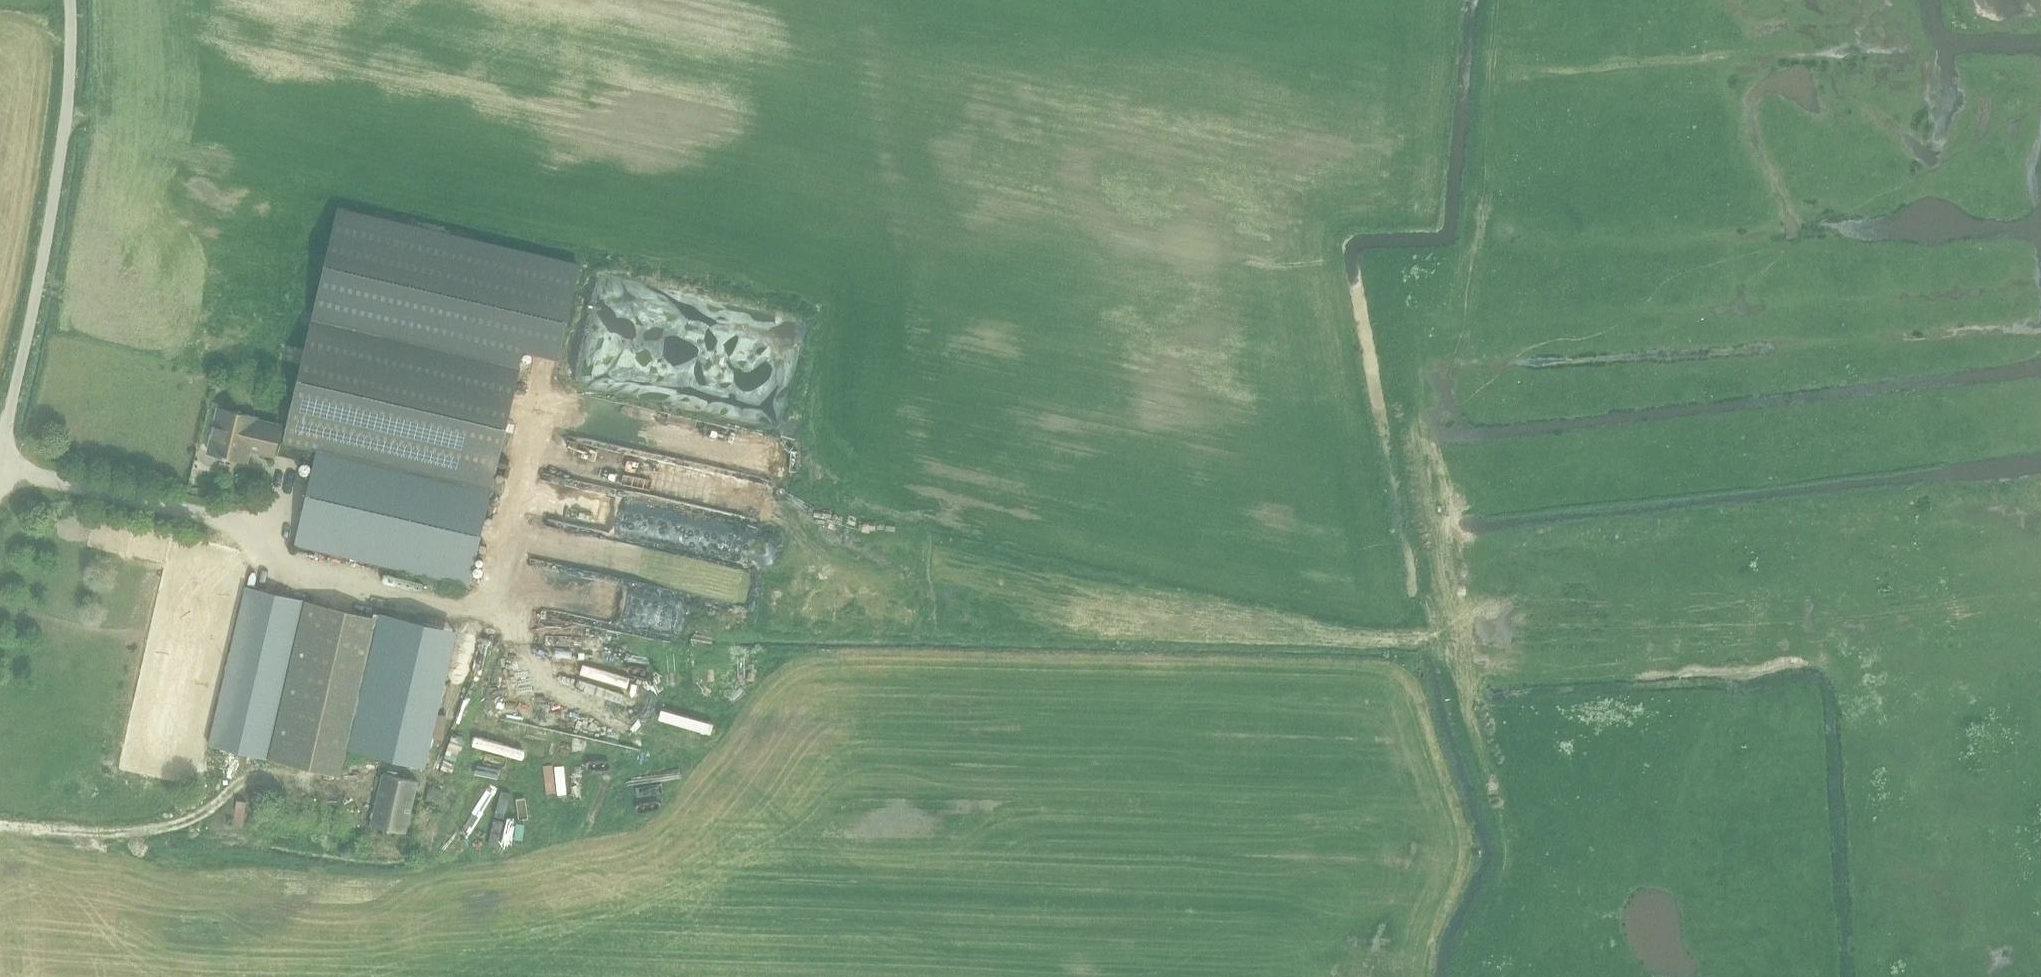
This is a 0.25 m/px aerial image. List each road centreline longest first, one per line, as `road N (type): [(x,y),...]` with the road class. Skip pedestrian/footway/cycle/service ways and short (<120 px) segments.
road 1 (unclassified): [(0,457),(50,229),(67,101),(66,0)]

